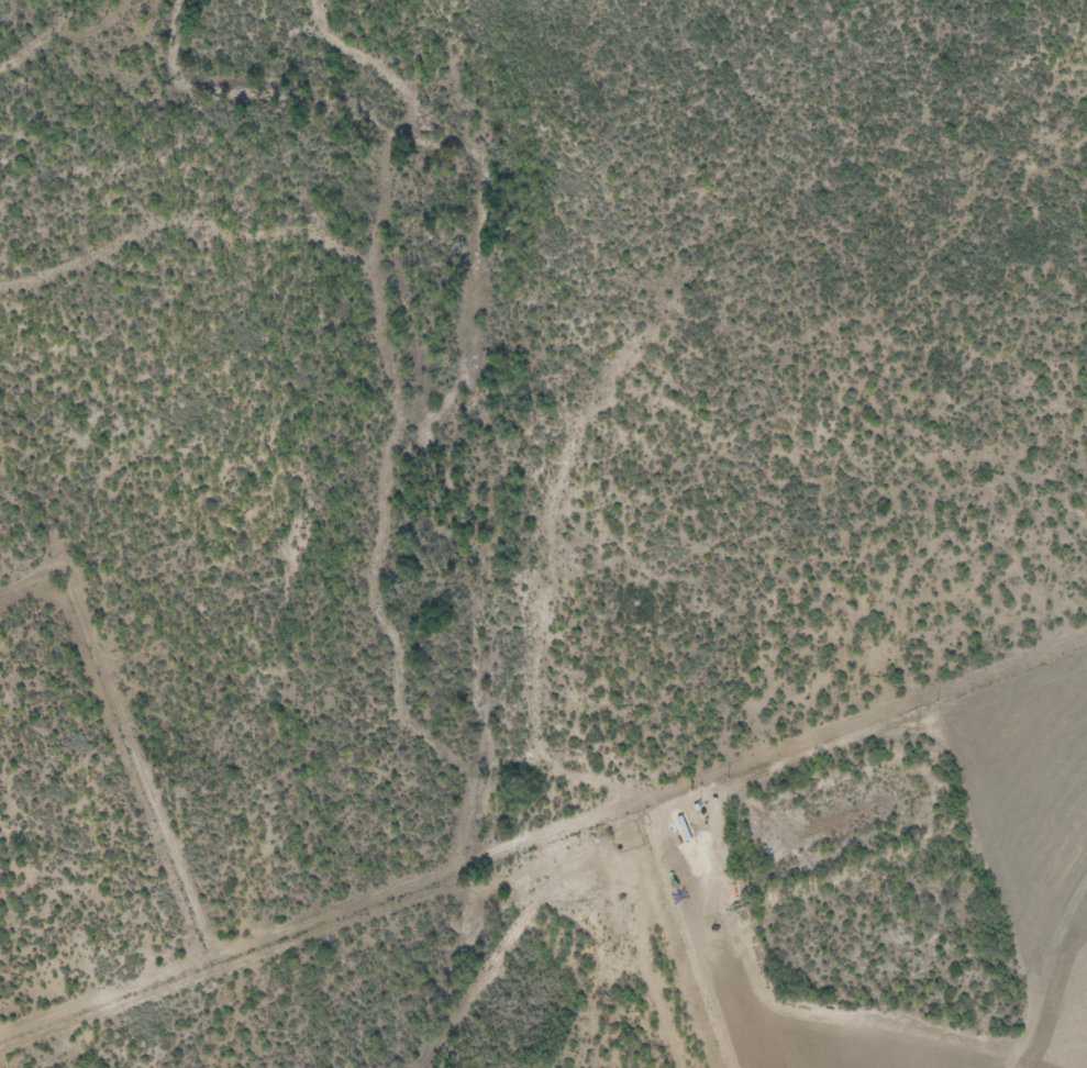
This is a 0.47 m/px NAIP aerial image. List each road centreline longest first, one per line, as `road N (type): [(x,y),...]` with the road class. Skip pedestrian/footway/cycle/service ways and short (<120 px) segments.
road 1 (residential): [(687,1067),(642,934),(611,915),(599,928),(585,1067)]

